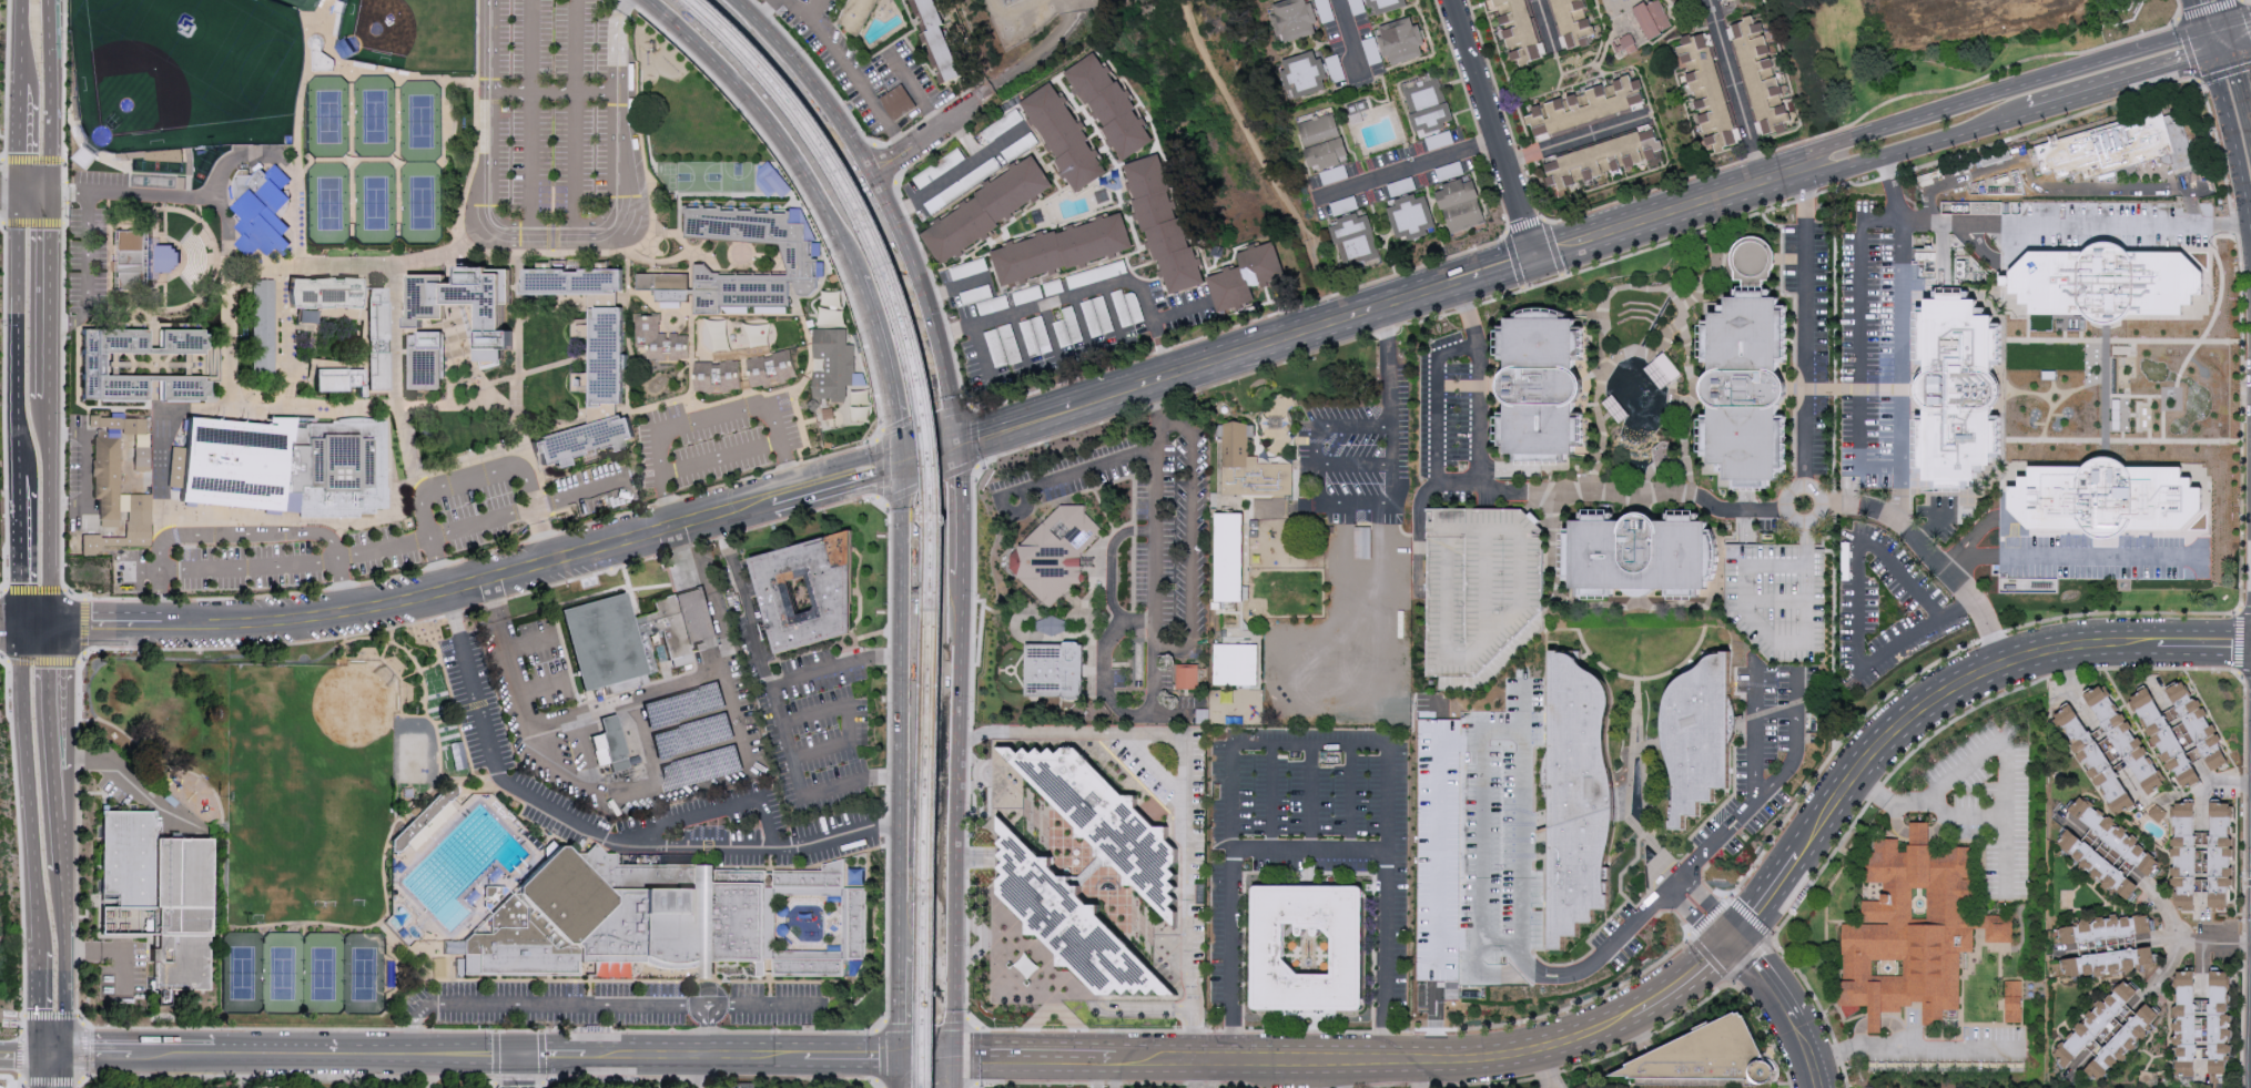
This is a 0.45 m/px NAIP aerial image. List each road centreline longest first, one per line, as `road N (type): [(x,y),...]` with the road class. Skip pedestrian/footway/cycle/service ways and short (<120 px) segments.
road 1 (tertiary): [(951,1060),(1467,1070),(1575,1049),(1635,1024),(1715,966),(1763,911),(1849,774),(1935,696),(2046,650),(2250,644)]
road 2 (tertiary): [(52,1050),(901,1058)]
road 3 (tertiary): [(159,623),(264,623),(346,612),(771,499)]
road 4 (secondary): [(653,0),(751,98),(824,196),(878,324),(905,460)]
road 5 (secondary): [(905,460),(904,954)]
road 6 (secondary): [(951,1060),(959,596)]
road 7 (tertiary): [(2202,32),(1832,146),(1814,161)]
road 8 (tertiary): [(1085,398),(1458,278)]
road 9 (track): [(1331,319),(1306,241),(1178,0)]
road 10 (tertiary): [(20,622),(38,950)]
road 11 (tertiary): [(1534,254),(1814,161)]
road 12 (tertiary): [(20,190),(19,479)]
road 13 (secondary): [(954,443),(931,319),(870,170)]
road 14 (tertiary): [(1814,161),(1835,172),(2030,113)]
road 15 (tertiary): [(48,622),(47,396)]
road 16 (secondary): [(870,170),(795,64),(734,0)]
road 17 (tertiary): [(47,396),(49,190)]
road 18 (tertiary): [(49,190),(53,0)]
road 19 (tertiary): [(2030,113),(2210,57)]
road 20 (tertiary): [(52,1050),(64,1014),(59,866)]
road 21 (tertiary): [(2210,57),(2250,227)]
road 22 (tertiary): [(1735,946),(1805,1046),(1817,1087)]
road 23 (secondary): [(959,596),(954,443)]
road 24 (residential): [(1497,141),(1453,0)]
road 25 (tertiary): [(52,769),(48,622)]
road 26 (tertiary): [(19,479),(20,622)]
road 27 (tertiary): [(771,499),(905,460)]
road 28 (tertiary): [(954,443),(1085,398)]
road 29 (residential): [(870,170),(966,114),(979,98)]

